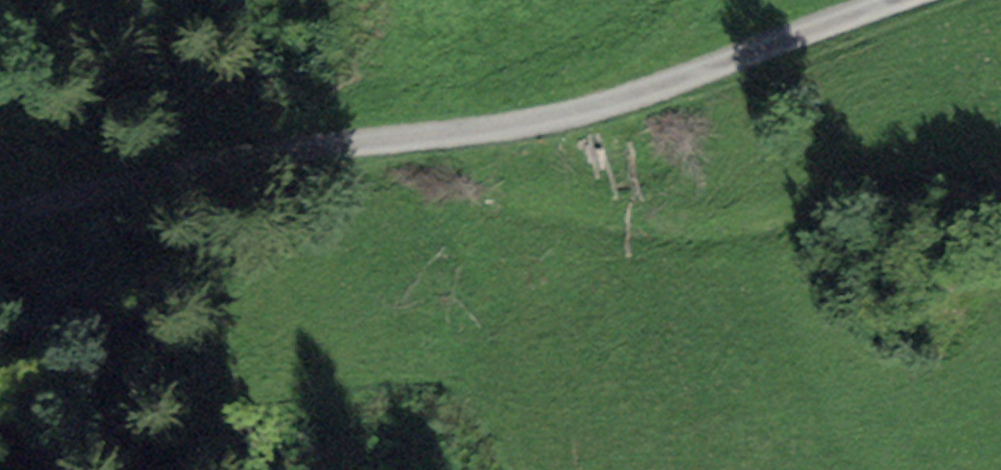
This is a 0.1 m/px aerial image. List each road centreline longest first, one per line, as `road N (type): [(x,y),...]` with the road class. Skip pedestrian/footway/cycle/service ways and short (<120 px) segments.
road 1 (unclassified): [(896,0),(677,81),(533,122),(235,155),(0,216)]
road 2 (track): [(316,142),(624,218),(688,225),(737,221),(884,182),(1000,175)]

